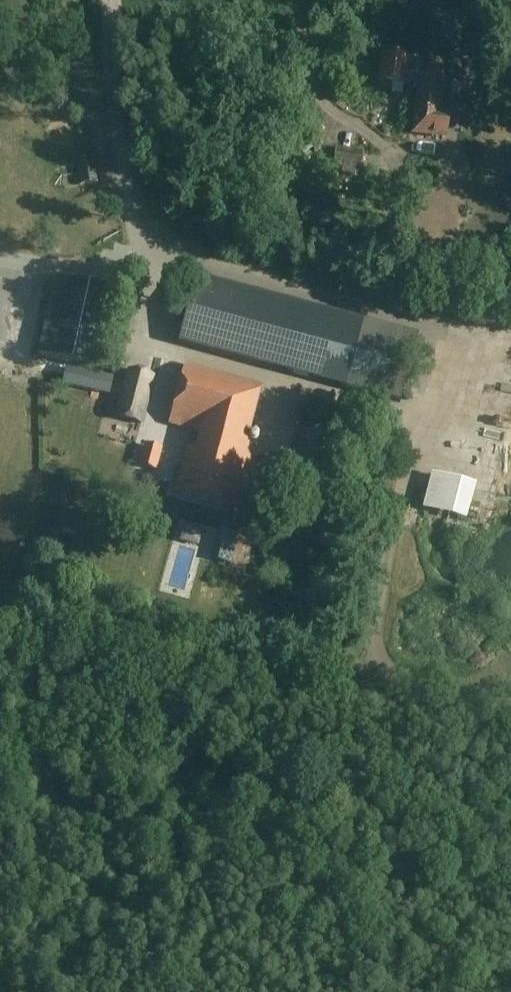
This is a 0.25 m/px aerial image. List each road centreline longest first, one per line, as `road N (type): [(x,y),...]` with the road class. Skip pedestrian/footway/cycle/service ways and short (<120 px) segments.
road 1 (track): [(510,707),(379,684),(344,669),(297,597),(268,511)]

